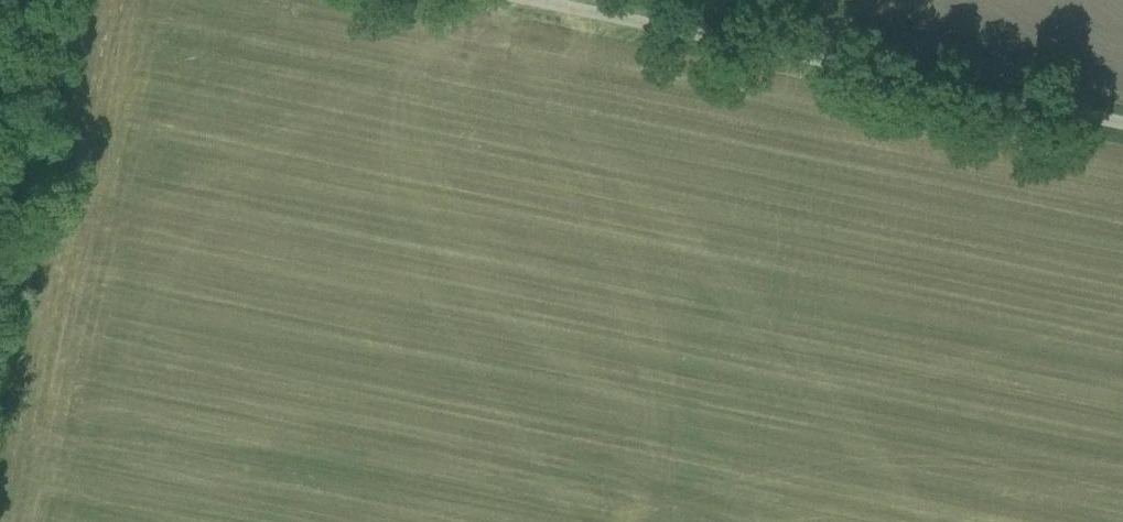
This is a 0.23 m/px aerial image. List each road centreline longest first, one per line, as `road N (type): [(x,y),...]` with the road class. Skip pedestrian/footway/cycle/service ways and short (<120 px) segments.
road 1 (unclassified): [(1122,113),(553,0)]

